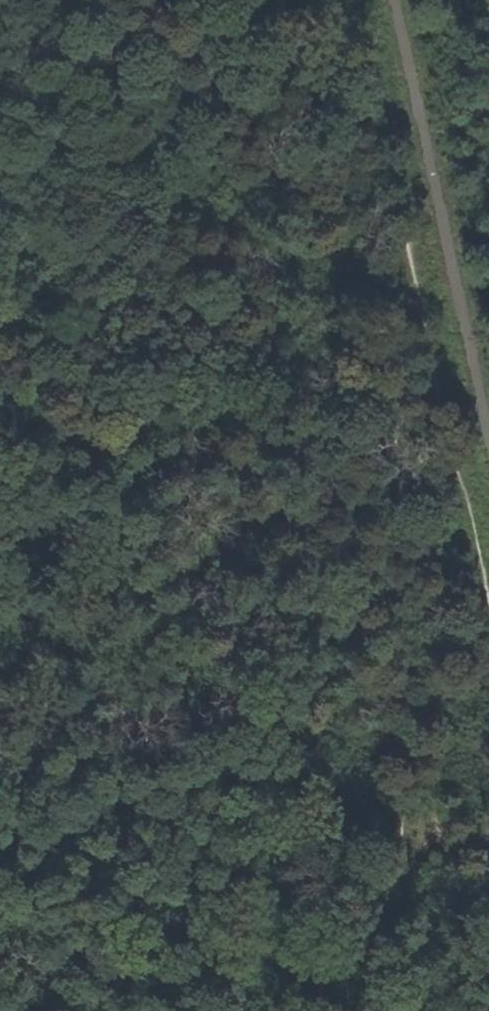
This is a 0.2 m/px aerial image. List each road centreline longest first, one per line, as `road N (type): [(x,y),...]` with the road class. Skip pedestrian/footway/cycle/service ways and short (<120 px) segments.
road 1 (track): [(488,440),(393,0)]

